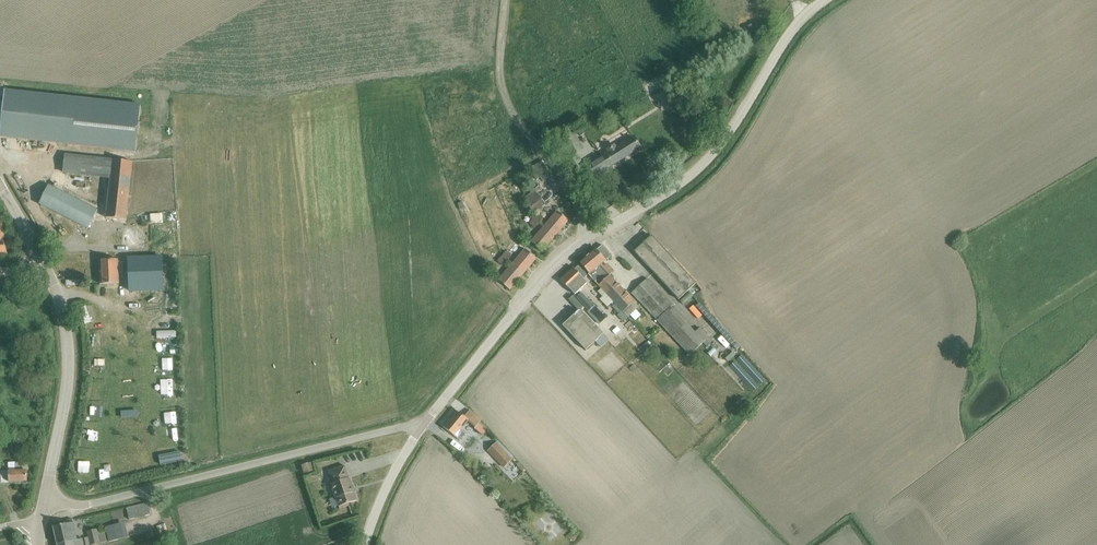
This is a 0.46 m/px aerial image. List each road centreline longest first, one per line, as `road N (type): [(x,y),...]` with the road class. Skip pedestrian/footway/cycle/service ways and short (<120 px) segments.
road 1 (tertiary): [(420,426),(557,263),(699,170),(748,109),(800,19),(827,0)]
road 2 (unclassified): [(48,505),(90,504),(420,426)]
road 3 (tertiary): [(48,505),(68,342),(45,260)]
road 4 (tertiary): [(365,544),(420,426)]

